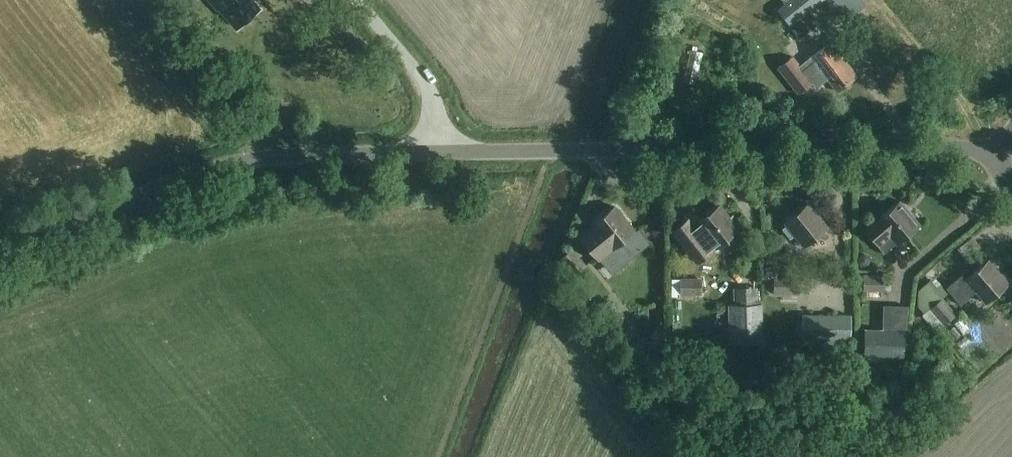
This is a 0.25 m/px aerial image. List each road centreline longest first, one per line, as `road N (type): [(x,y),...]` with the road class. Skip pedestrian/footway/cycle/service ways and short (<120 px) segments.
road 1 (unclassified): [(437,151),(948,143),(1003,152)]
road 2 (unclassified): [(0,248),(246,160),(437,151)]
road 3 (unclassified): [(437,151),(423,79),(357,0)]

